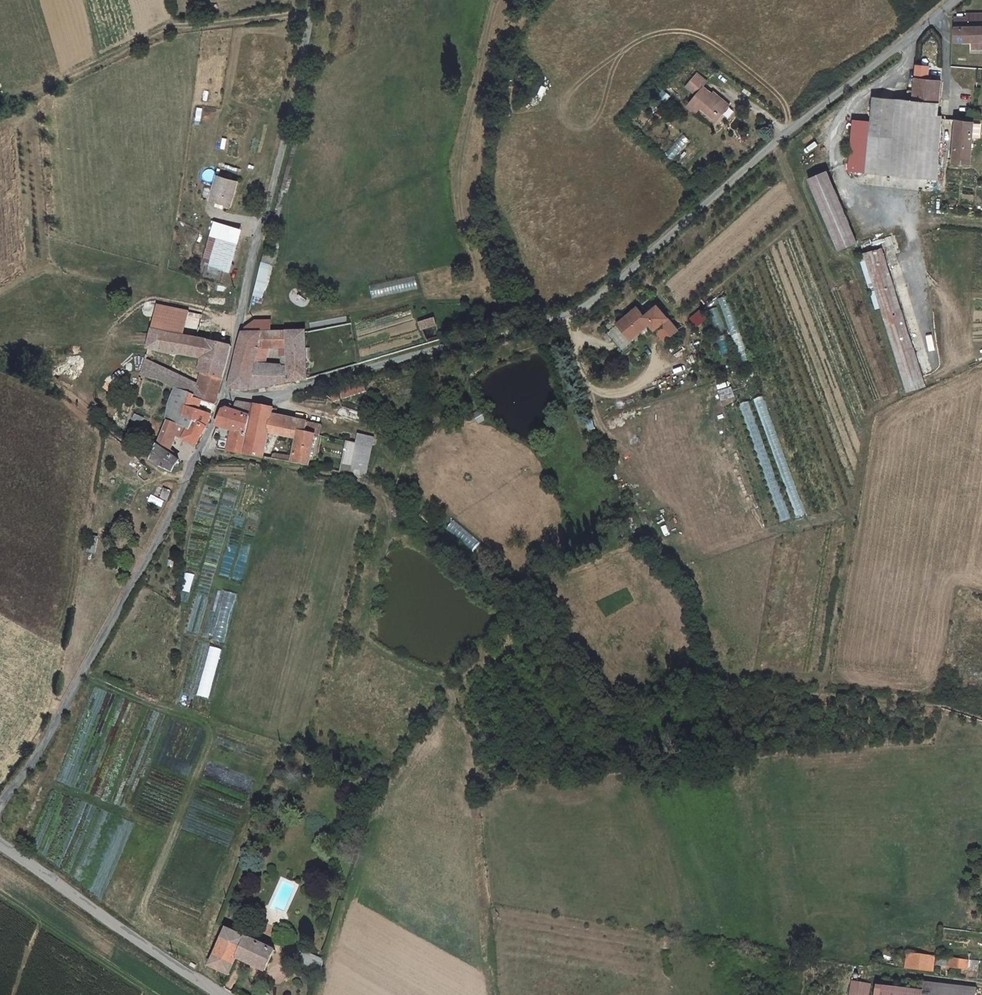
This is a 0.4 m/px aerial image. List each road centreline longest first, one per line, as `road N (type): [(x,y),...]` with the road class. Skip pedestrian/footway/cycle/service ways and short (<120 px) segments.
road 1 (unclassified): [(959,0),(593,305),(521,333),(222,400)]
road 2 (unclassified): [(222,400),(154,550),(0,805)]
road 3 (unclassified): [(222,400),(311,0)]
road 4 (unclassified): [(0,844),(222,994)]

